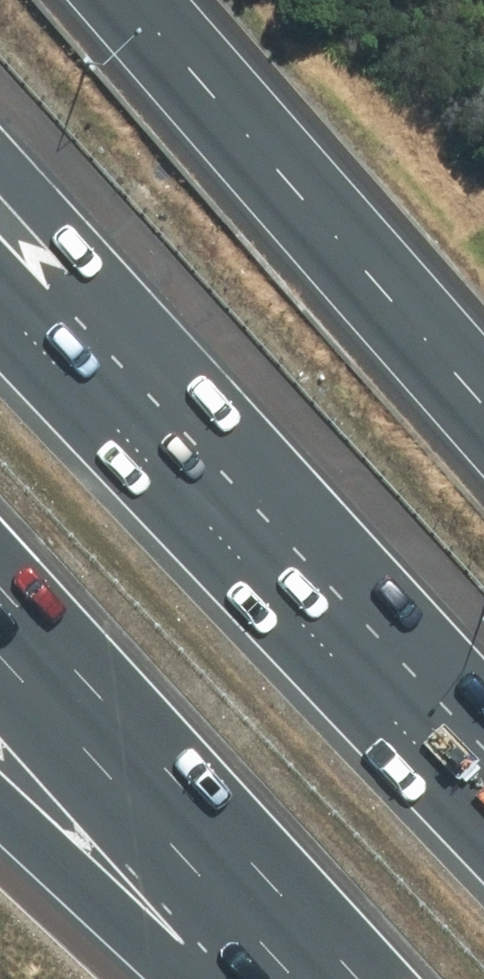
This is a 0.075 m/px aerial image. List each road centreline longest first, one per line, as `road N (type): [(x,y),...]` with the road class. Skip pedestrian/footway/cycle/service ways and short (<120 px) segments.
road 1 (motorway): [(0,158),(79,247),(459,799)]
road 2 (motorway): [(0,312),(459,799)]
road 3 (motorway): [(354,978),(0,589)]
road 4 (motorway): [(184,978),(0,807)]

